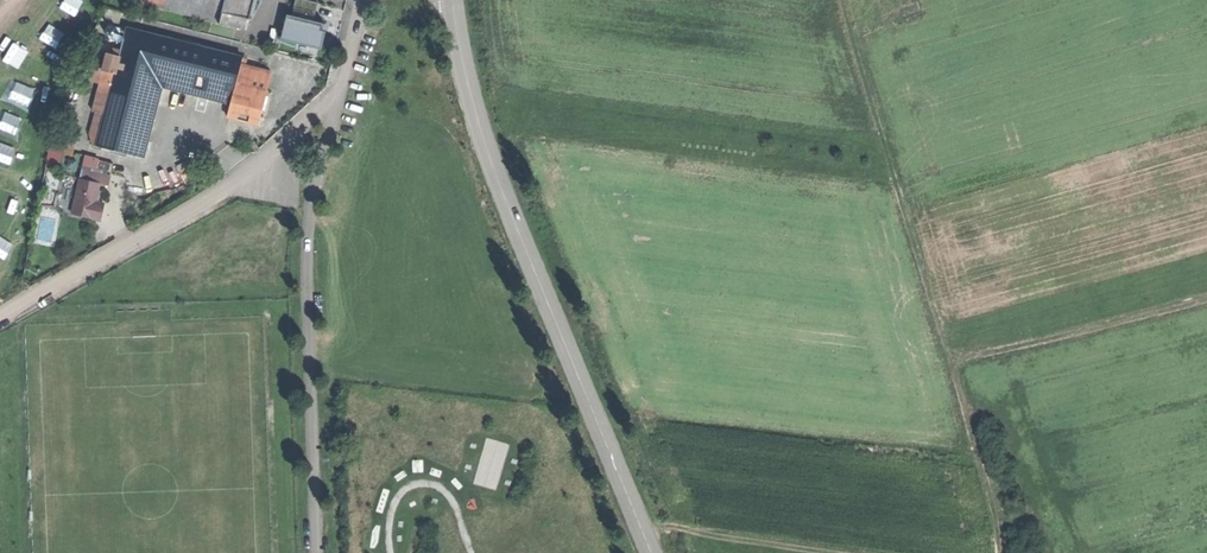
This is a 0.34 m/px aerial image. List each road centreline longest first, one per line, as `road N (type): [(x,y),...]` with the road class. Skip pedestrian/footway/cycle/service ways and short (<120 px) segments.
road 1 (tertiary): [(452,0),(480,128),(654,552)]
road 2 (track): [(833,0),(1024,552)]
road 3 (unclassified): [(339,94),(309,208),(317,552)]
road 4 (unclassified): [(339,94),(226,188),(0,318)]
road 5 (track): [(973,552),(642,525)]
road 6 (track): [(963,376),(973,359),(1206,296)]

